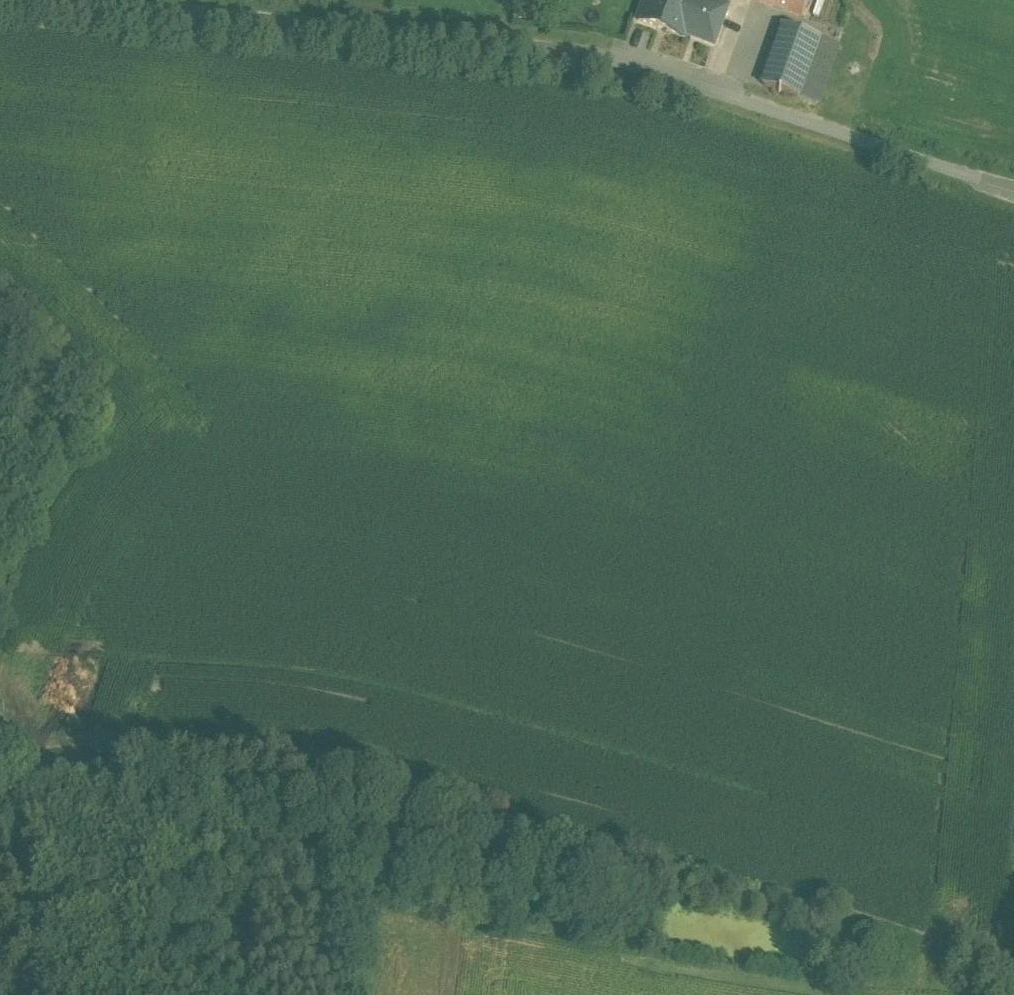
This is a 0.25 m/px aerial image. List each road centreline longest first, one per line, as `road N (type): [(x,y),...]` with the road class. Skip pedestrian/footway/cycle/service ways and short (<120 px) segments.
road 1 (unclassified): [(73,0),(537,44),(648,67),(1013,190)]

